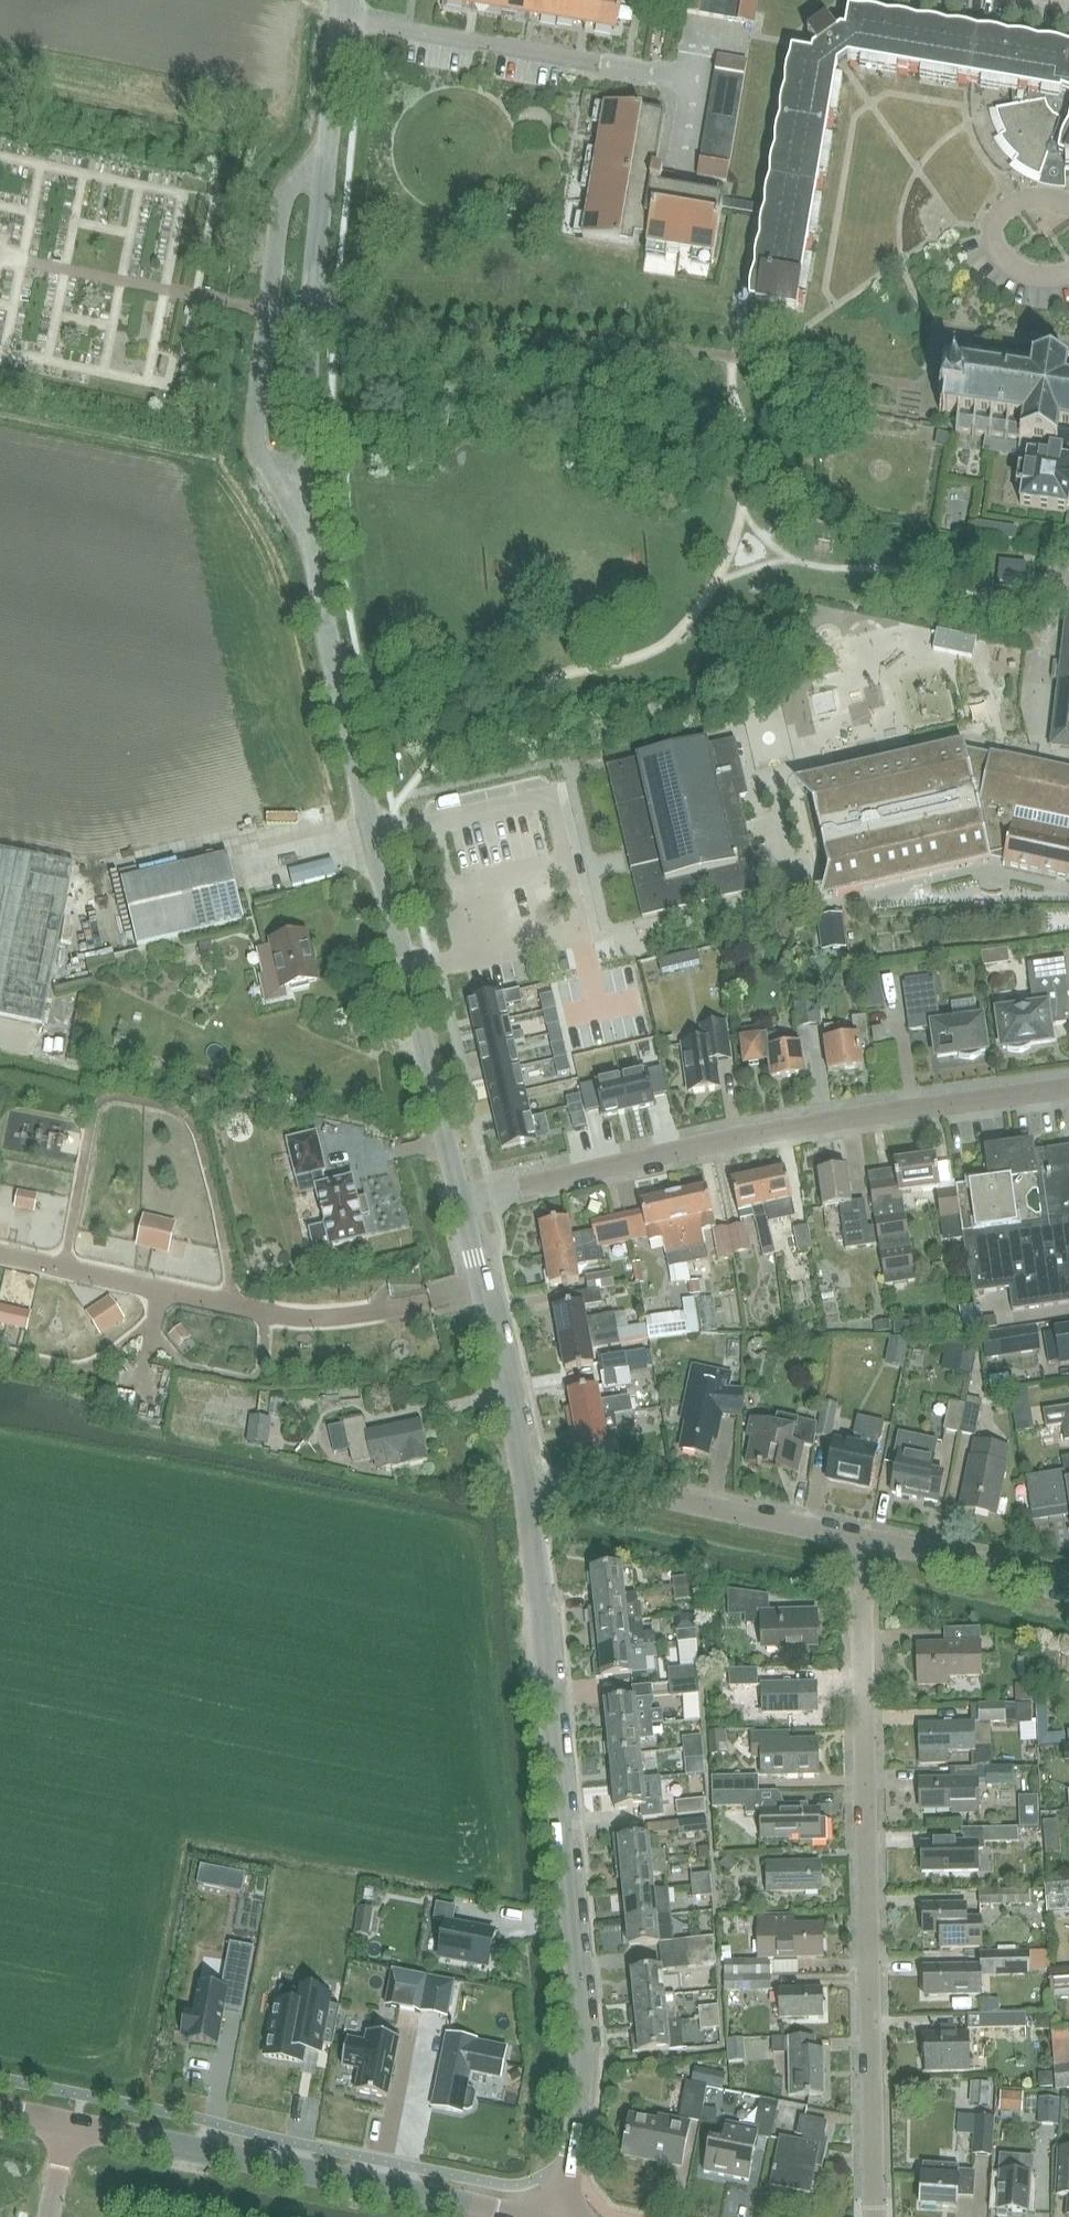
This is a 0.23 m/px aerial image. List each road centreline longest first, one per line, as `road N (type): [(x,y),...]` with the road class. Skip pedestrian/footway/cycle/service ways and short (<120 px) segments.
road 1 (unclassified): [(457,1201),(317,581),(319,323),(341,16)]
road 2 (unclassified): [(557,2216),(577,2132),(581,2024),(525,1497)]
road 3 (residential): [(874,2207),(861,1539)]
road 4 (residential): [(457,1201),(844,1117),(1068,1088)]
road 5 (residential): [(505,2216),(66,2123)]
road 6 (residential): [(741,32),(698,41),(687,76),(341,16)]
road 7 (residential): [(861,1539),(638,1491),(525,1497)]
road 8 (unclassified): [(525,1497),(457,1201)]
road 9 (residential): [(1068,1585),(861,1539)]

